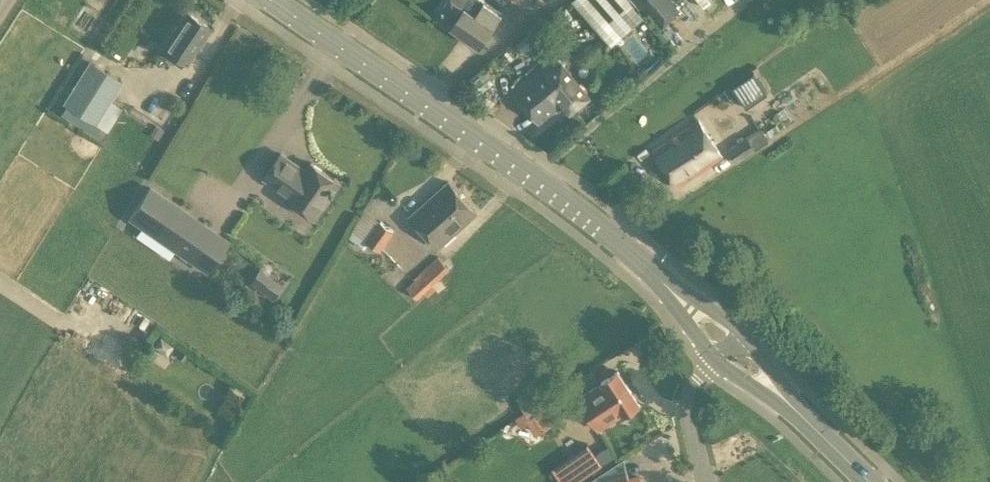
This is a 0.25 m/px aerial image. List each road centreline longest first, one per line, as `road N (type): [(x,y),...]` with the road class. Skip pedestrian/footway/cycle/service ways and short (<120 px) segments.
road 1 (secondary): [(673,291),(554,193),(271,0)]
road 2 (residential): [(718,358),(688,406),(705,481)]

